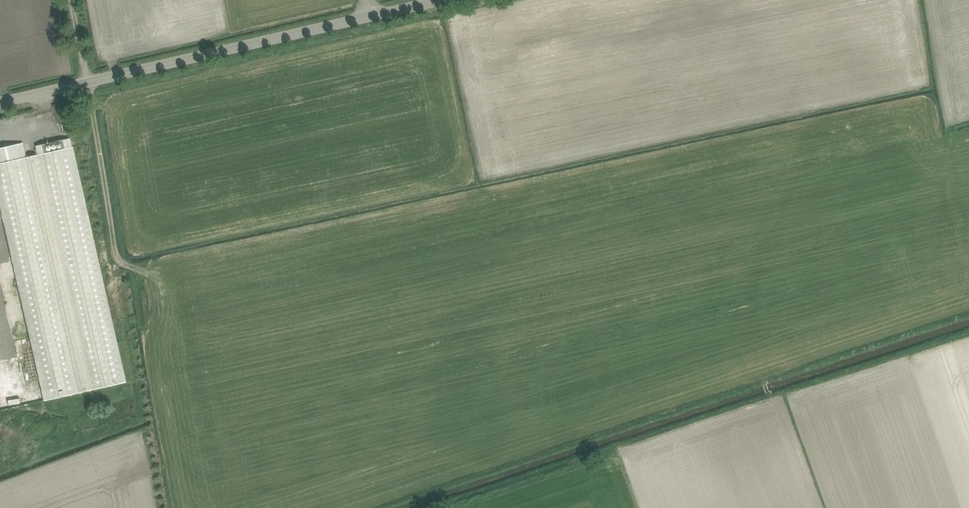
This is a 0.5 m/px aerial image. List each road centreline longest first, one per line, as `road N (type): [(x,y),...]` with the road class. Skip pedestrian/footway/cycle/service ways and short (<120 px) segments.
road 1 (unclassified): [(0,106),(478,0)]
road 2 (track): [(932,0),(953,139)]

